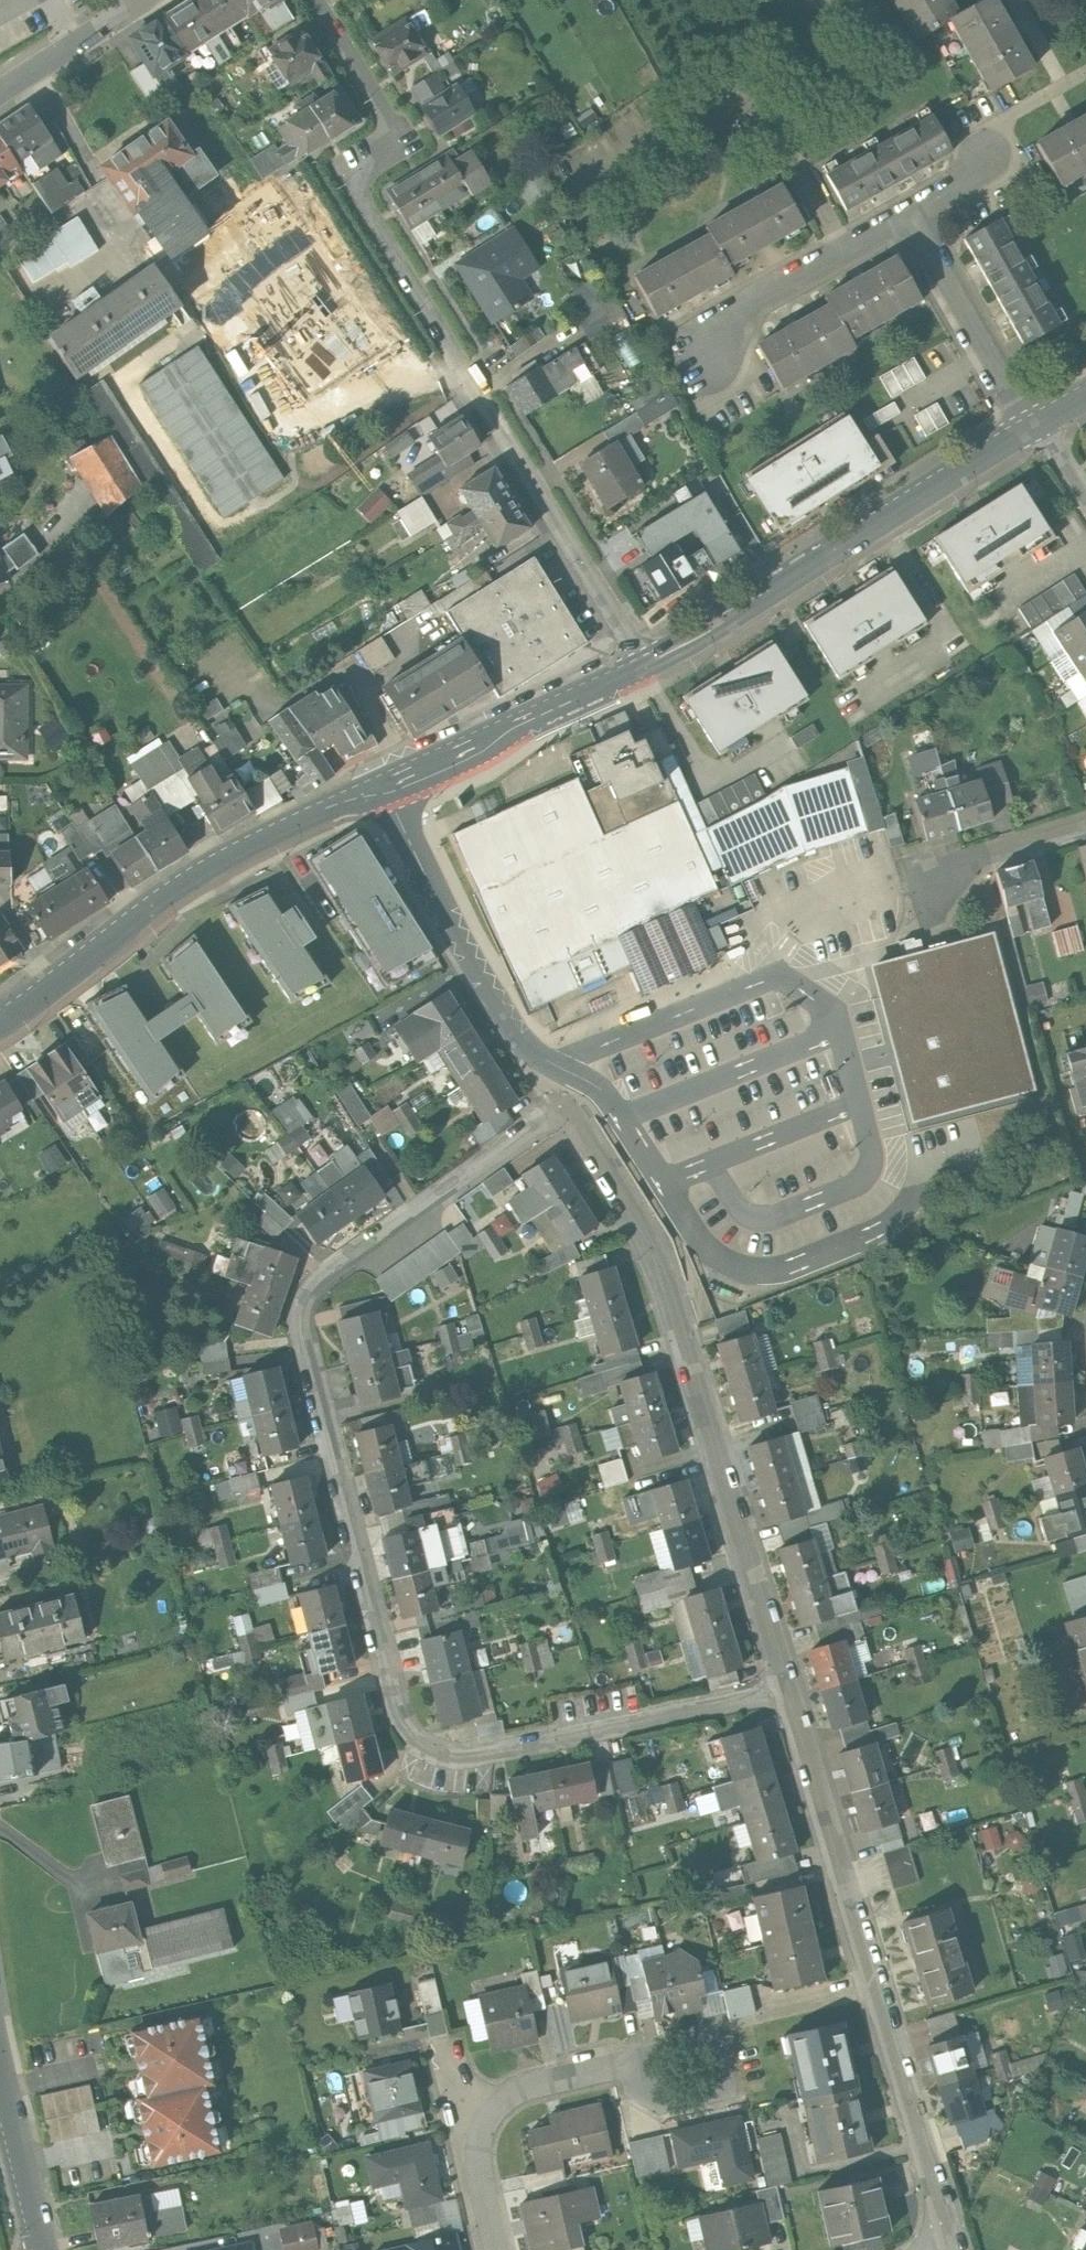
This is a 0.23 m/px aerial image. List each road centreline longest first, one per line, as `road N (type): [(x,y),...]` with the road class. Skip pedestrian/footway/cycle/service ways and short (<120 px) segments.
road 1 (residential): [(793,1685),(474,1754),(407,1731),(301,1317),(321,1276),(570,1110)]
road 2 (residential): [(647,667),(383,220),(364,180),(367,154),(396,129),(312,0)]
road 3 (residential): [(793,1685),(661,1256),(570,1110)]
road 4 (residential): [(958,2241),(793,1685)]
road 5 (secondary): [(647,667),(1036,427)]
road 6 (secondary): [(0,1024),(104,940),(226,858),(384,787)]
road 7 (residential): [(610,2054),(732,2025),(741,2081),(653,2104),(626,2080)]
road 8 (unclassified): [(384,787),(424,876),(531,1050)]
road 9 (secondary): [(384,787),(647,667)]
road 10 (residential): [(509,2249),(488,2150),(491,2118),(512,2092),(565,2065),(610,2054)]
road 11 (residential): [(898,215),(694,326),(683,353)]
road 12 (residential): [(1036,427),(898,215)]
road 13 (secondary): [(45,2249),(0,2061)]
road 14 (residential): [(1085,821),(921,871)]
road 15 (residential): [(0,89),(137,0)]

